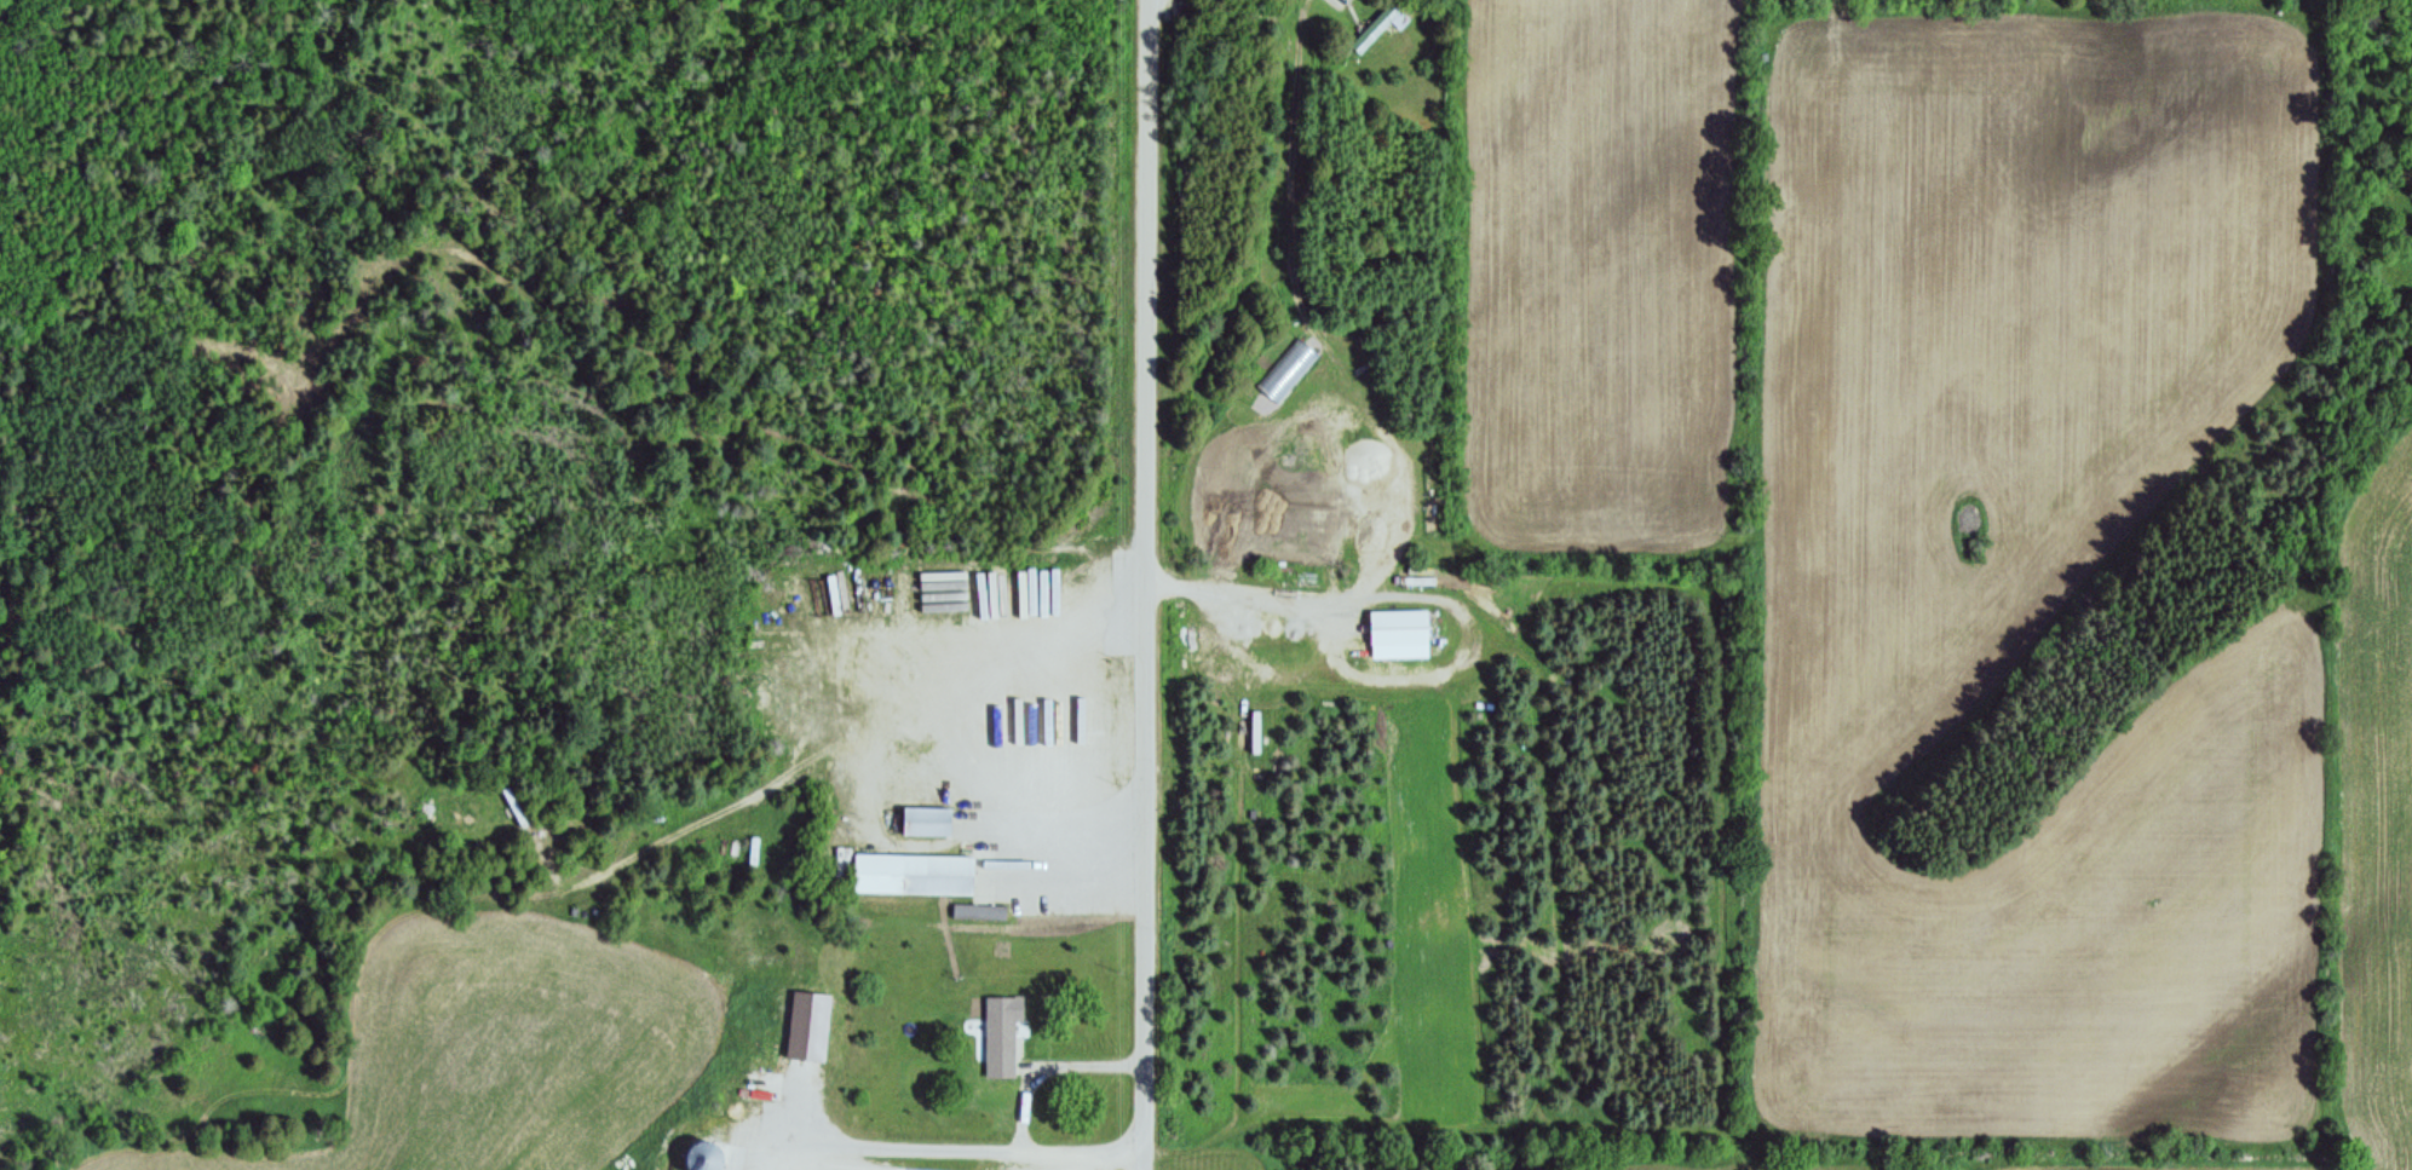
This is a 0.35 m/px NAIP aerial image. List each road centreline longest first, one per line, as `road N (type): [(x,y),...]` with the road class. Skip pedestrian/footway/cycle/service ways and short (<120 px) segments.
road 1 (residential): [(1136,1169),(1147,0)]

